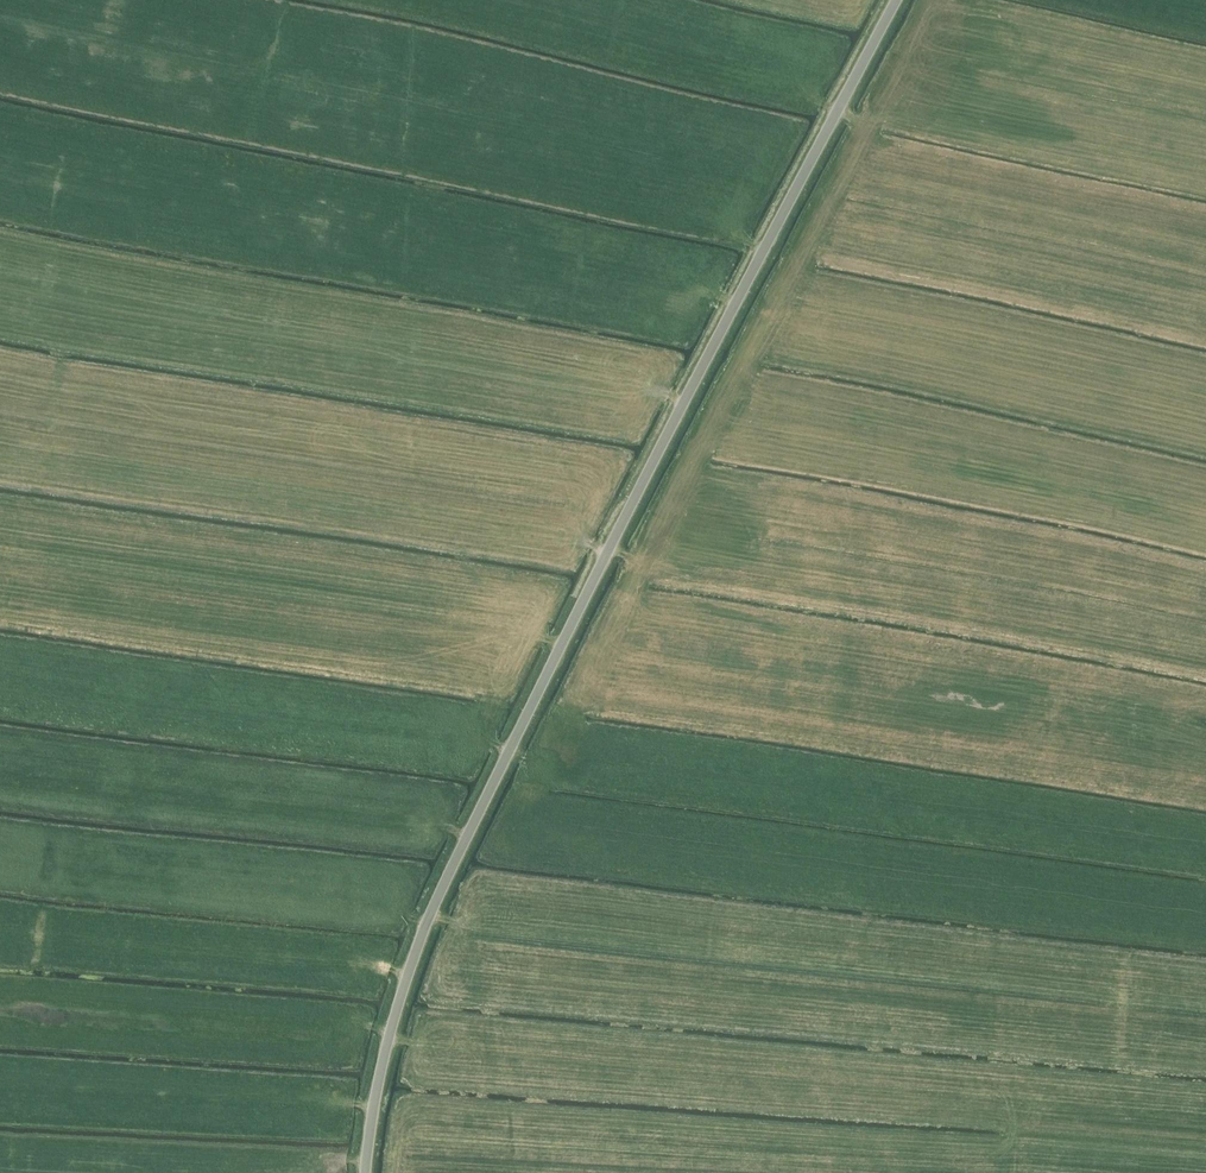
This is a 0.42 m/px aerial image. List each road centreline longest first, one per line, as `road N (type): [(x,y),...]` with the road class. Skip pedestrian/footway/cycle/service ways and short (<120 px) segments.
road 1 (unclassified): [(364,1172),(373,1099),(421,925),(899,0)]

